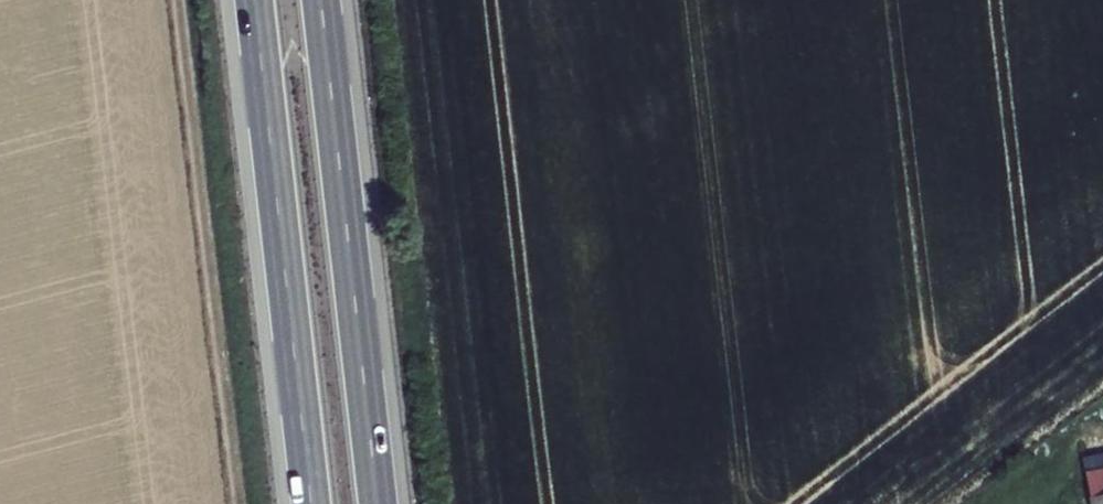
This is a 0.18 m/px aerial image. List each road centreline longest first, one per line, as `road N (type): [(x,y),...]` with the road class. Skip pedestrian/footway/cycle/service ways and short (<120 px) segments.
road 1 (track): [(162,0),(222,503)]
road 2 (trunk): [(378,503),(320,0)]
road 3 (trunk): [(254,0),(312,503)]

